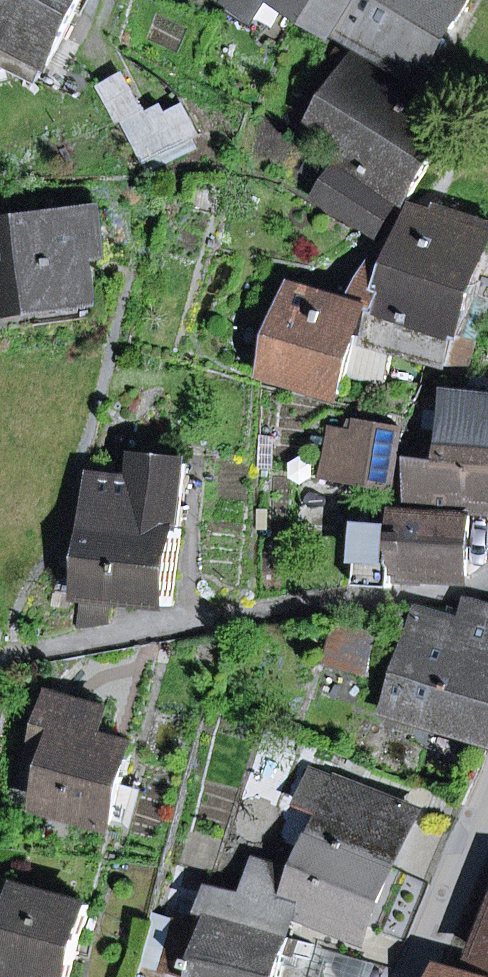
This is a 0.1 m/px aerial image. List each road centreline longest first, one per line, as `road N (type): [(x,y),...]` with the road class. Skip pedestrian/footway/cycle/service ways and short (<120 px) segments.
road 1 (residential): [(487,582),(0,661)]
road 2 (residential): [(412,976),(487,795)]

